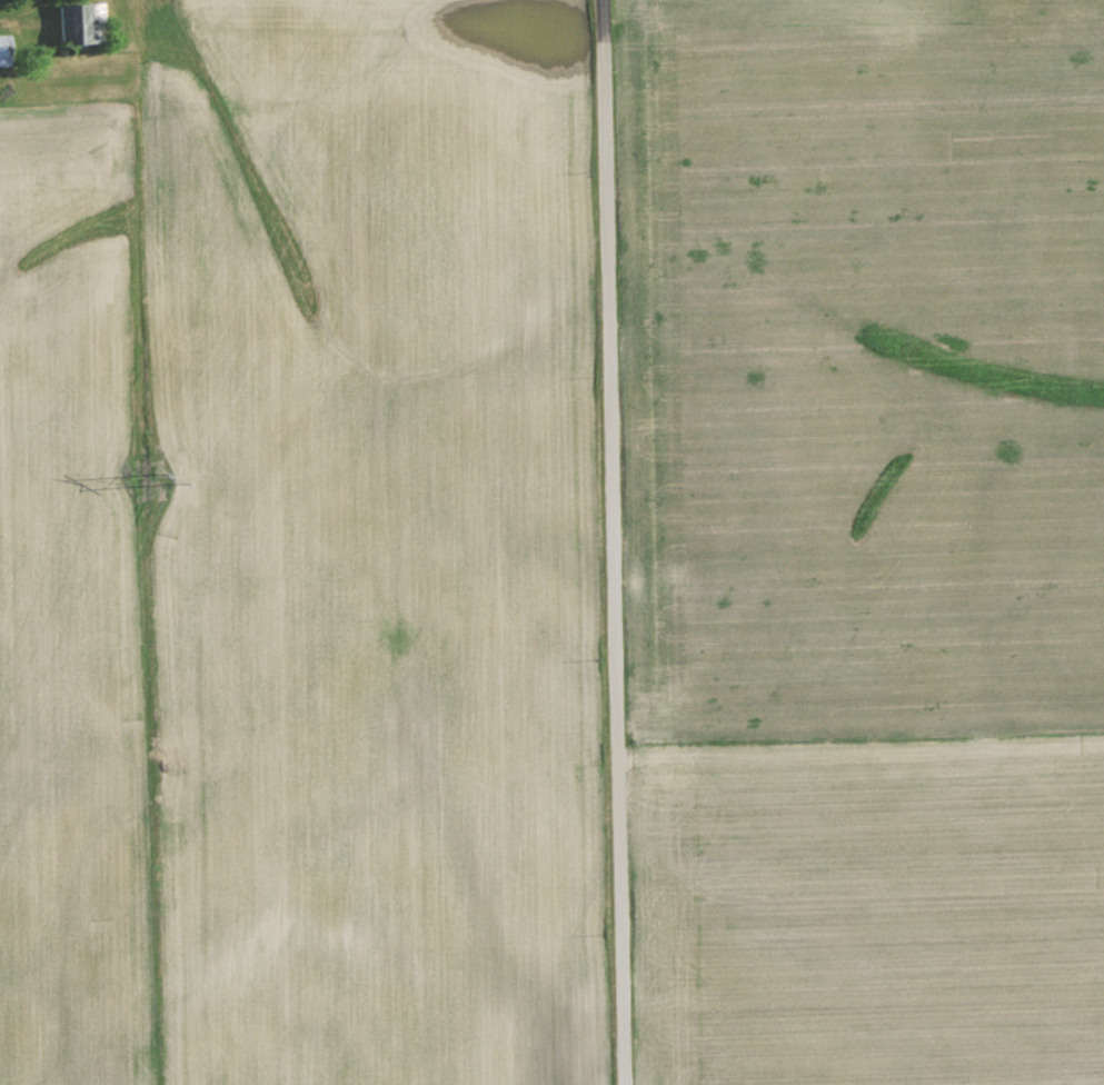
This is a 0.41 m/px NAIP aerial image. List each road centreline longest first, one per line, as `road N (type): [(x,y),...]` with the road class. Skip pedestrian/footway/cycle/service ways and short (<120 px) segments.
road 1 (residential): [(625,1084),(603,0)]

